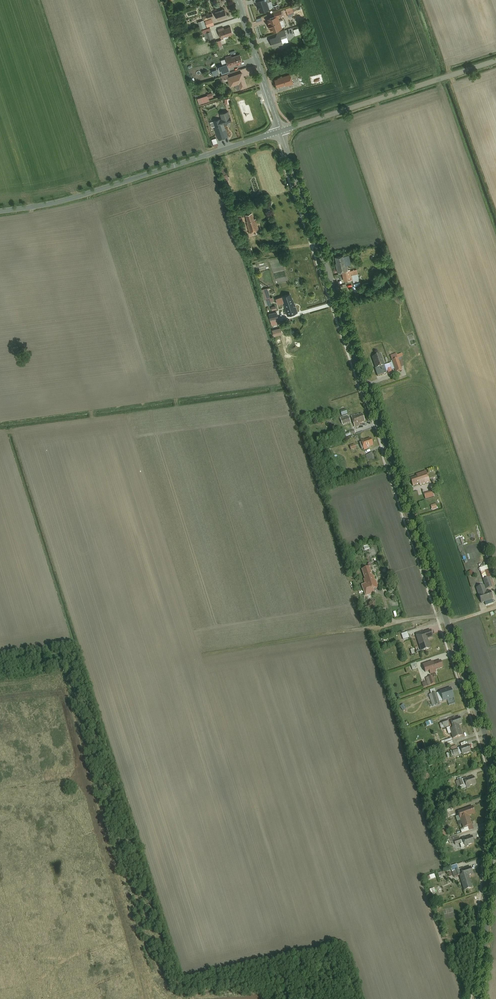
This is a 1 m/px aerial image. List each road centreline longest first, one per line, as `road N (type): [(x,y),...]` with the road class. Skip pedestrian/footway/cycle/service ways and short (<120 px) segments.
road 1 (tertiary): [(495,794),(486,742),(281,130)]
road 2 (tertiary): [(0,209),(93,190),(281,130)]
road 3 (tertiary): [(281,130),(495,60)]
road 4 (tertiary): [(480,998),(495,812)]
road 5 (tertiary): [(281,130),(238,0)]

